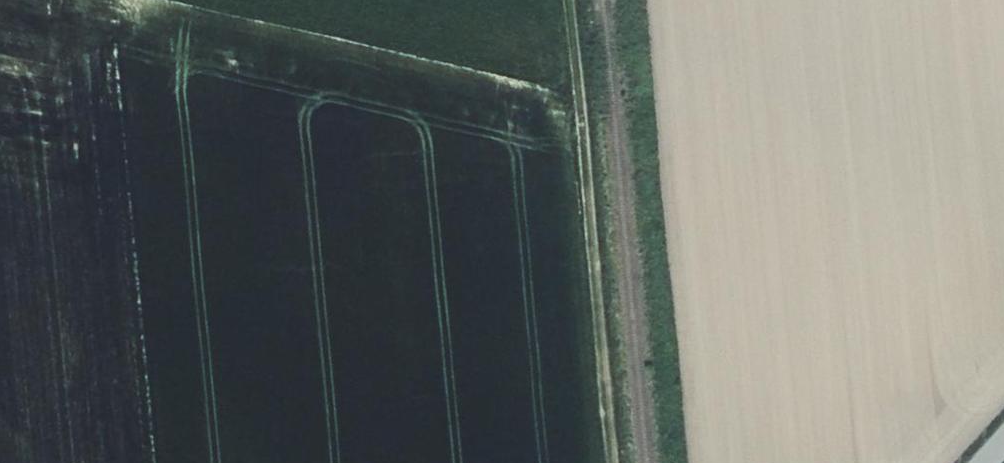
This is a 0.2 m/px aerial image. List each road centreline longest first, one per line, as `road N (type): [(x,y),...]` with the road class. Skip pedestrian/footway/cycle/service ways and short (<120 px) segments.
road 1 (track): [(571,0),(614,462)]

